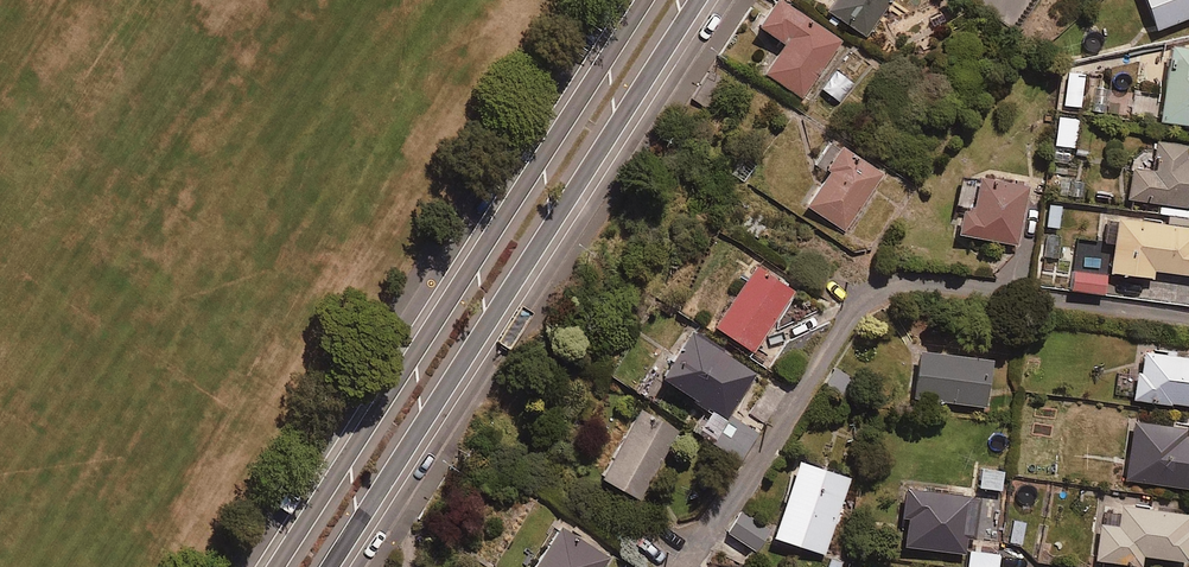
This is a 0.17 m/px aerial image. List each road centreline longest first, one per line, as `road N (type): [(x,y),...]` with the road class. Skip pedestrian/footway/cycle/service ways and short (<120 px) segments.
road 1 (secondary): [(276,566),(644,0)]
road 2 (secondary): [(699,0),(331,566)]
road 3 (residential): [(687,566),(845,331),(870,297),(892,284),(927,280),(1188,316)]

